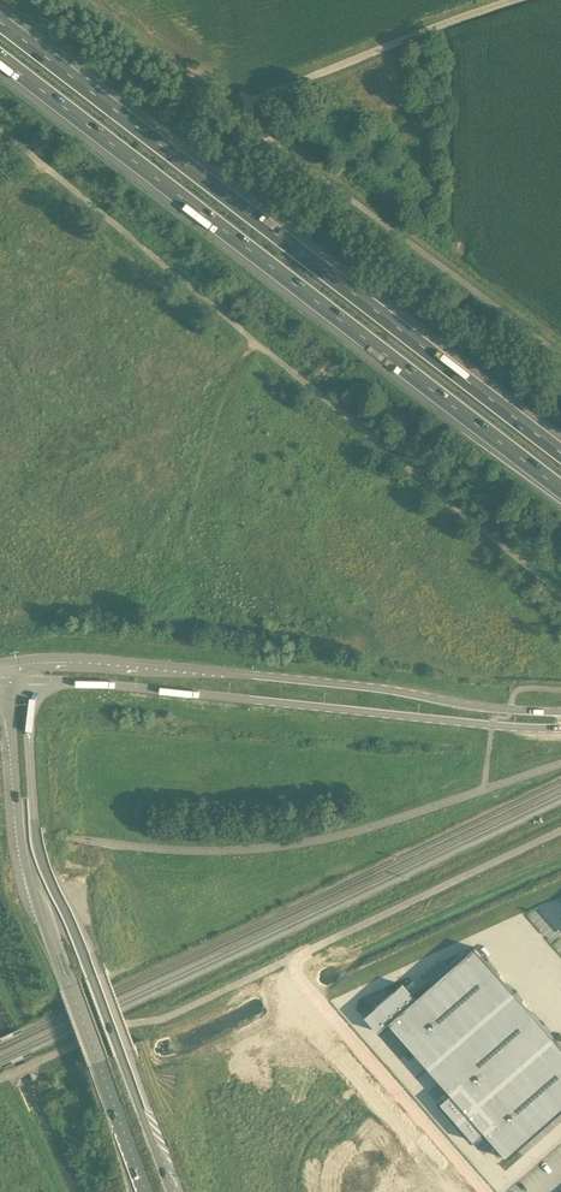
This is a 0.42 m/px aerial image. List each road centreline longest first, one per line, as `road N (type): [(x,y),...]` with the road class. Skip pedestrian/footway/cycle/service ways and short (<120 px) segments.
road 1 (motorway): [(33,639),(27,564),(43,458),(81,403),(119,372),(201,342),(277,344),(317,358),(560,522)]
road 2 (track): [(560,594),(0,130)]
road 3 (motorway): [(560,453),(0,20)]
road 4 (motorway): [(0,60),(560,490)]
road 5 (secondary): [(560,714),(102,660),(19,660)]
road 6 (tertiary): [(173,1191),(90,965),(40,858),(30,678)]
road 7 (tertiary): [(7,680),(29,873),(146,1191)]
road 8 (secondary): [(30,678),(560,727)]
road 9 (unclassified): [(516,320),(257,128),(251,117),(257,98),(339,65)]
road 10 (motorway): [(339,65),(167,47),(44,0)]
road 11 (track): [(256,341),(184,398),(181,429),(192,450),(306,551)]
road 12 (motorway): [(516,320),(503,269),(506,210),(526,158),(560,110)]
road 13 (motorway): [(560,29),(428,58),(339,65)]
road 14 (unclassified): [(339,65),(514,0)]

